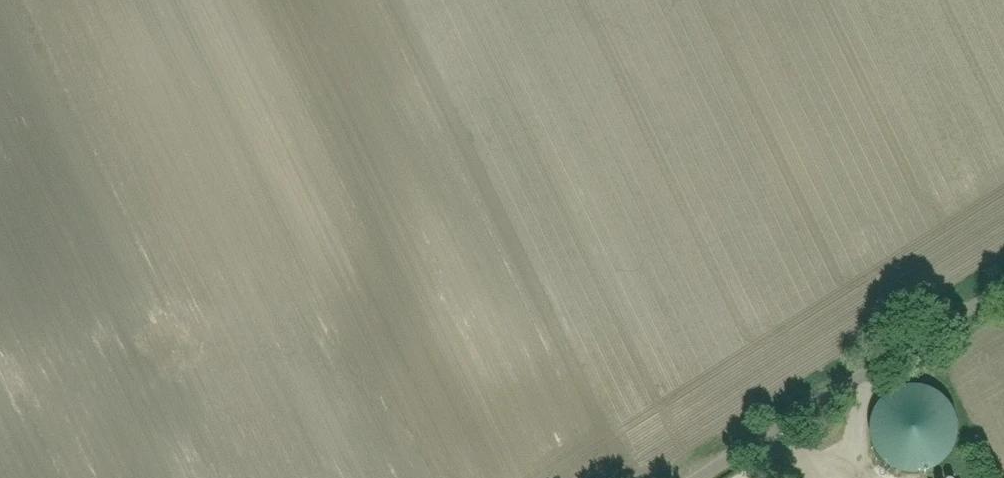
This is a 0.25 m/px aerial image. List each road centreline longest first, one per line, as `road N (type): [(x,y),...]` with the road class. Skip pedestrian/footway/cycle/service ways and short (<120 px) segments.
road 1 (unclassified): [(704,477),(1003,291)]

